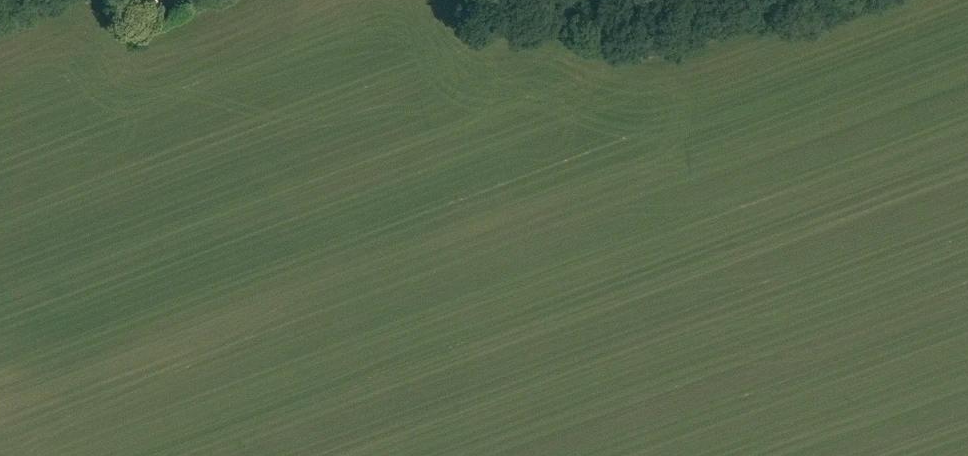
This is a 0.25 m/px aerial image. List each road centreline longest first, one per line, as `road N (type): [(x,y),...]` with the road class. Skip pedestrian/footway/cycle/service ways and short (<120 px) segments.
road 1 (track): [(544,0),(585,30),(634,47),(716,24),(754,0)]

